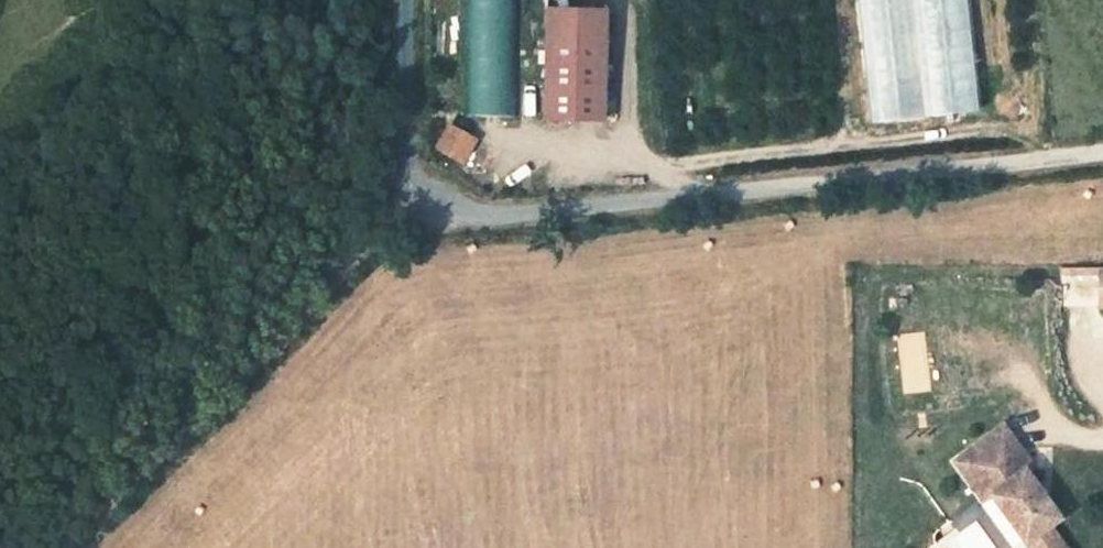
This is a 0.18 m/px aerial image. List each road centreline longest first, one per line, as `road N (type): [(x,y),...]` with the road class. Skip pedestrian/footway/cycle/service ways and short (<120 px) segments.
road 1 (unclassified): [(1102,150),(526,214),(417,214)]
road 2 (track): [(417,214),(378,226),(335,283),(135,457),(80,547)]

